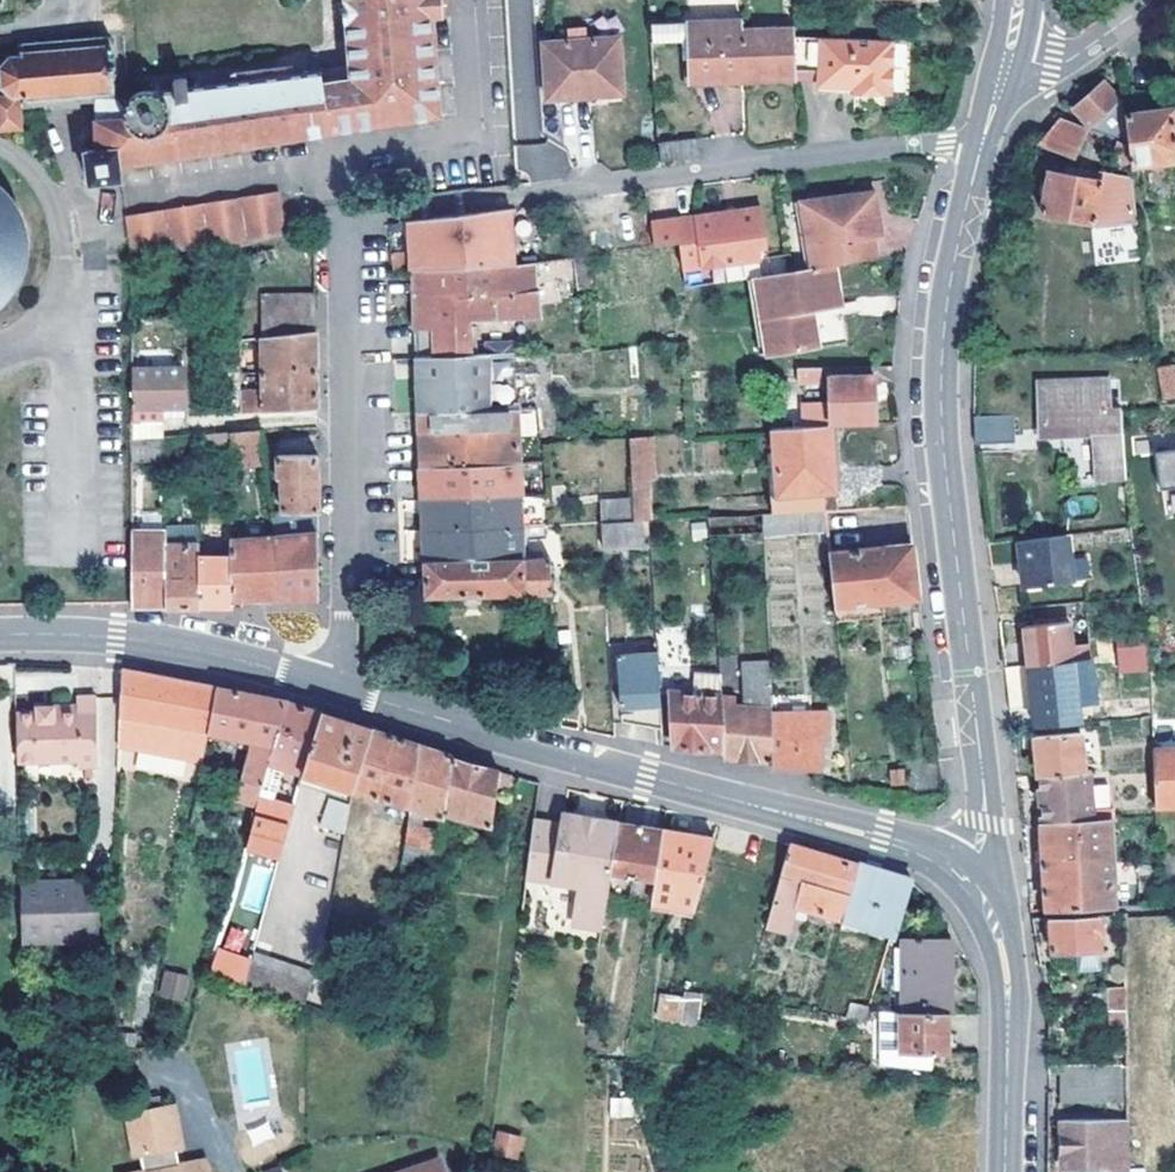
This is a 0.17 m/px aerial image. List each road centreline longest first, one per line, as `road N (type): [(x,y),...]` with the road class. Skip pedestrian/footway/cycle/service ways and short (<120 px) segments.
road 1 (residential): [(336,686),(345,646),(341,238),(349,224),(421,207),(913,144),(983,154)]
road 2 (residential): [(965,878),(983,820),(939,385),(955,244),(983,154)]
road 3 (tertiary): [(336,686),(929,853),(965,878)]
road 4 (tertiary): [(0,634),(159,643),(336,686)]
road 5 (tertiary): [(1005,1171),(1009,1011),(1001,954),(965,878)]
road 6 (residential): [(1009,69),(1085,58),(1168,0)]

